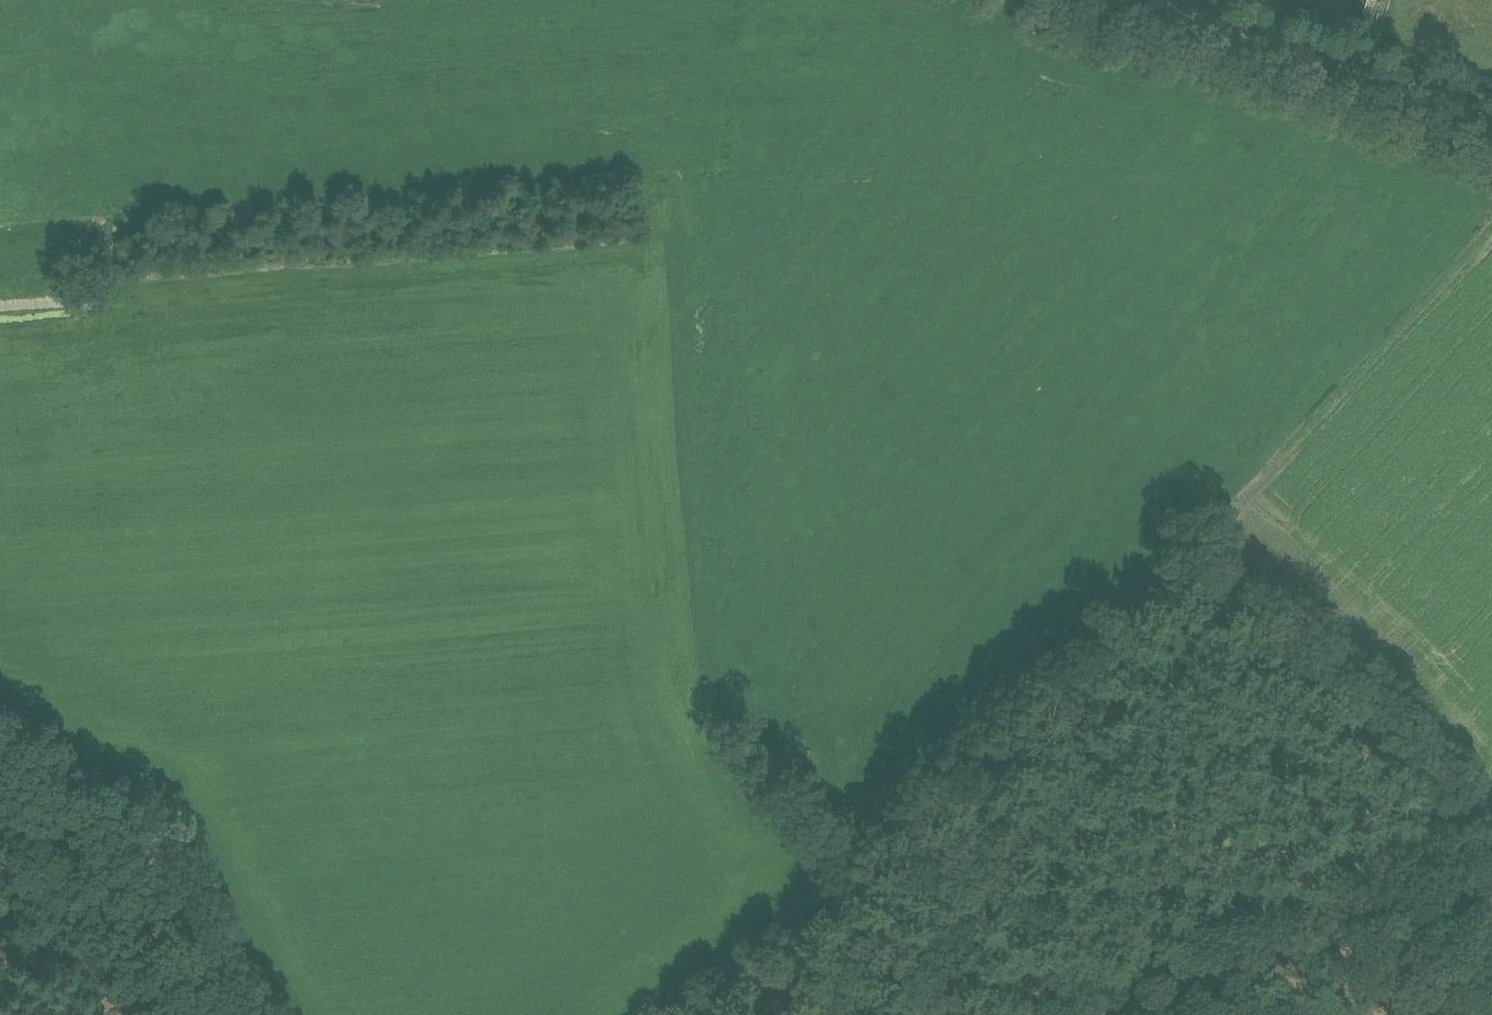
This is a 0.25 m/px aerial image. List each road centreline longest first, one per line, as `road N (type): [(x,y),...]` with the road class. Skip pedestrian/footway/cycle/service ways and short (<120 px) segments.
road 1 (unclassified): [(1491,117),(1132,0)]

